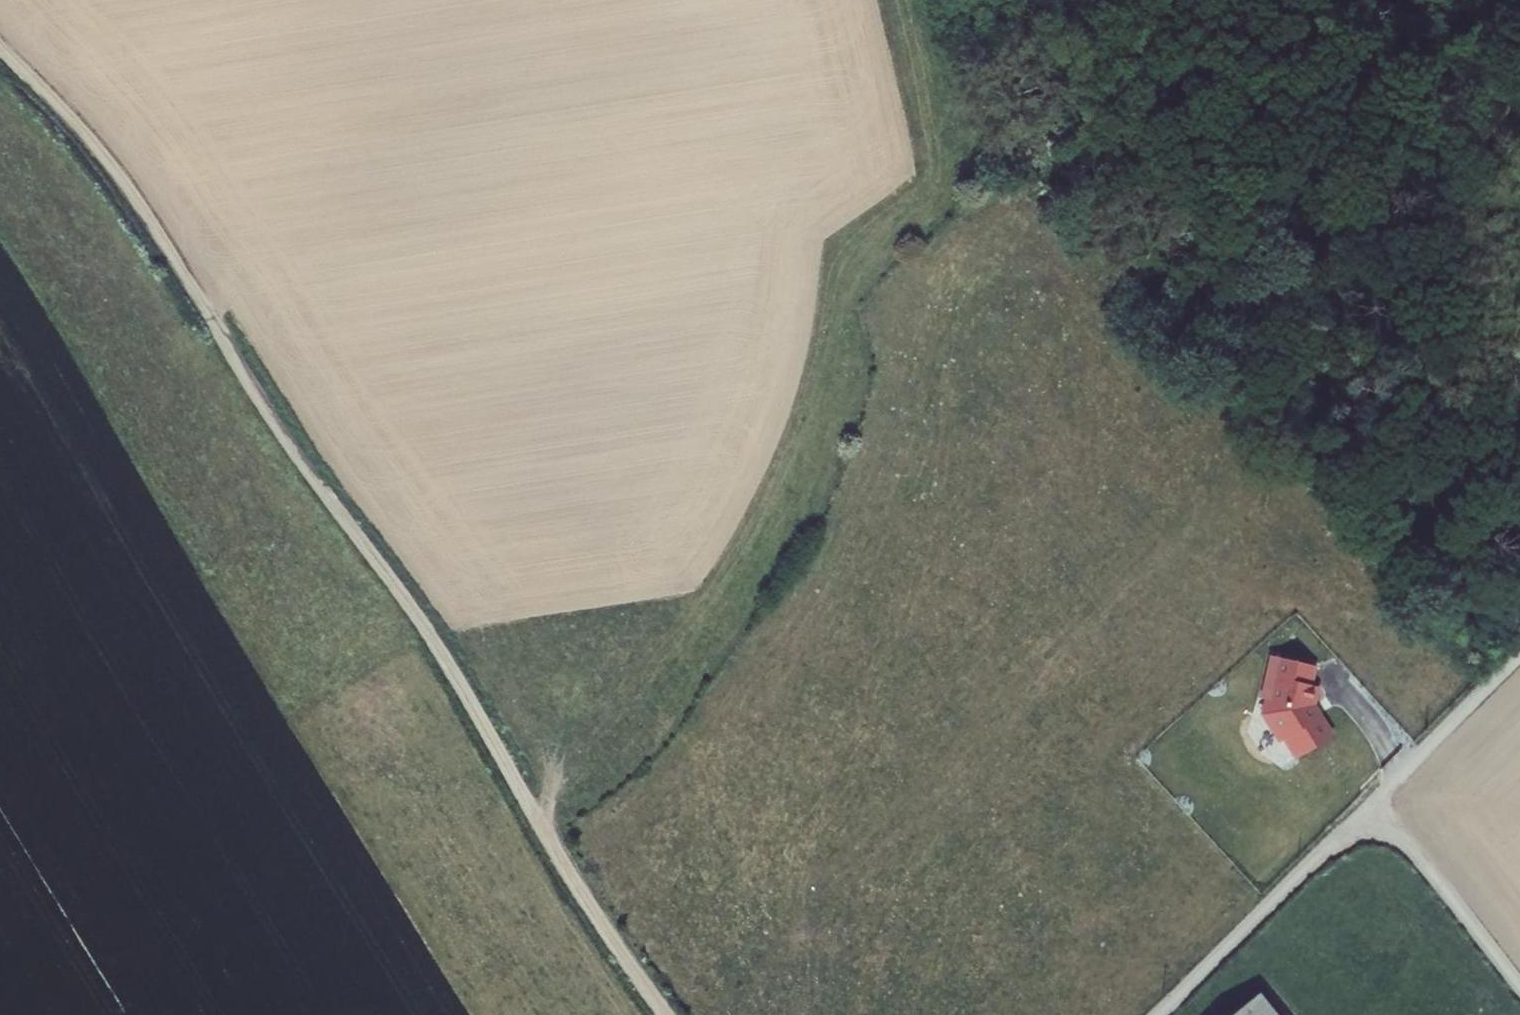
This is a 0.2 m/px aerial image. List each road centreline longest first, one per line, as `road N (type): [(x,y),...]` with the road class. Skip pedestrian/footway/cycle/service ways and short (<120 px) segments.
road 1 (track): [(0,45),(122,178),(284,435),(432,636),(574,880),(666,1014)]
road 2 (unclassified): [(1157,1014),(1519,658)]

